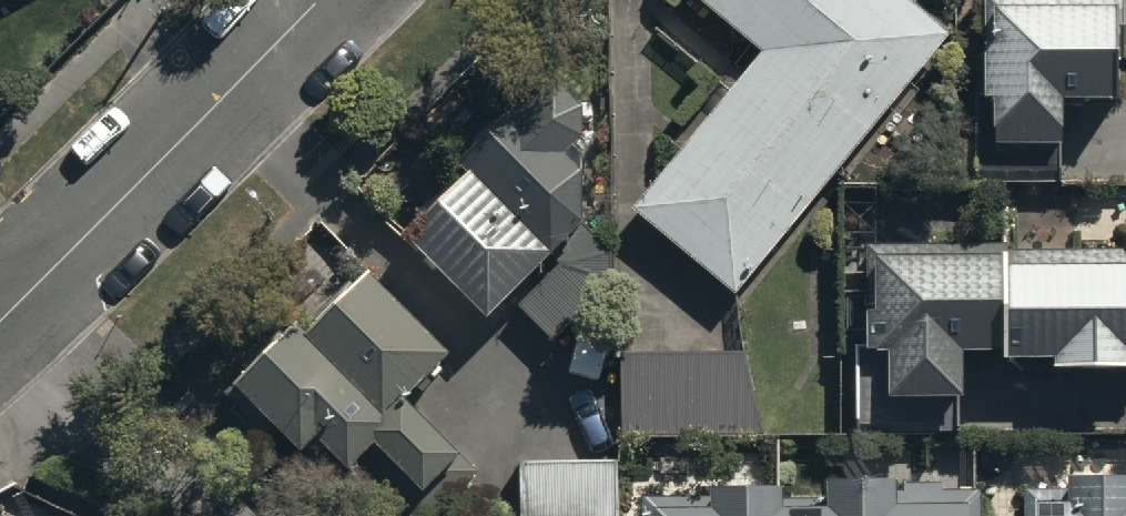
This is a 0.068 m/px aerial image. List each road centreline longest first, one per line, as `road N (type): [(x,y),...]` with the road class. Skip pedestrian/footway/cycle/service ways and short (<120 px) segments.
road 1 (unclassified): [(0,321),(326,0)]

